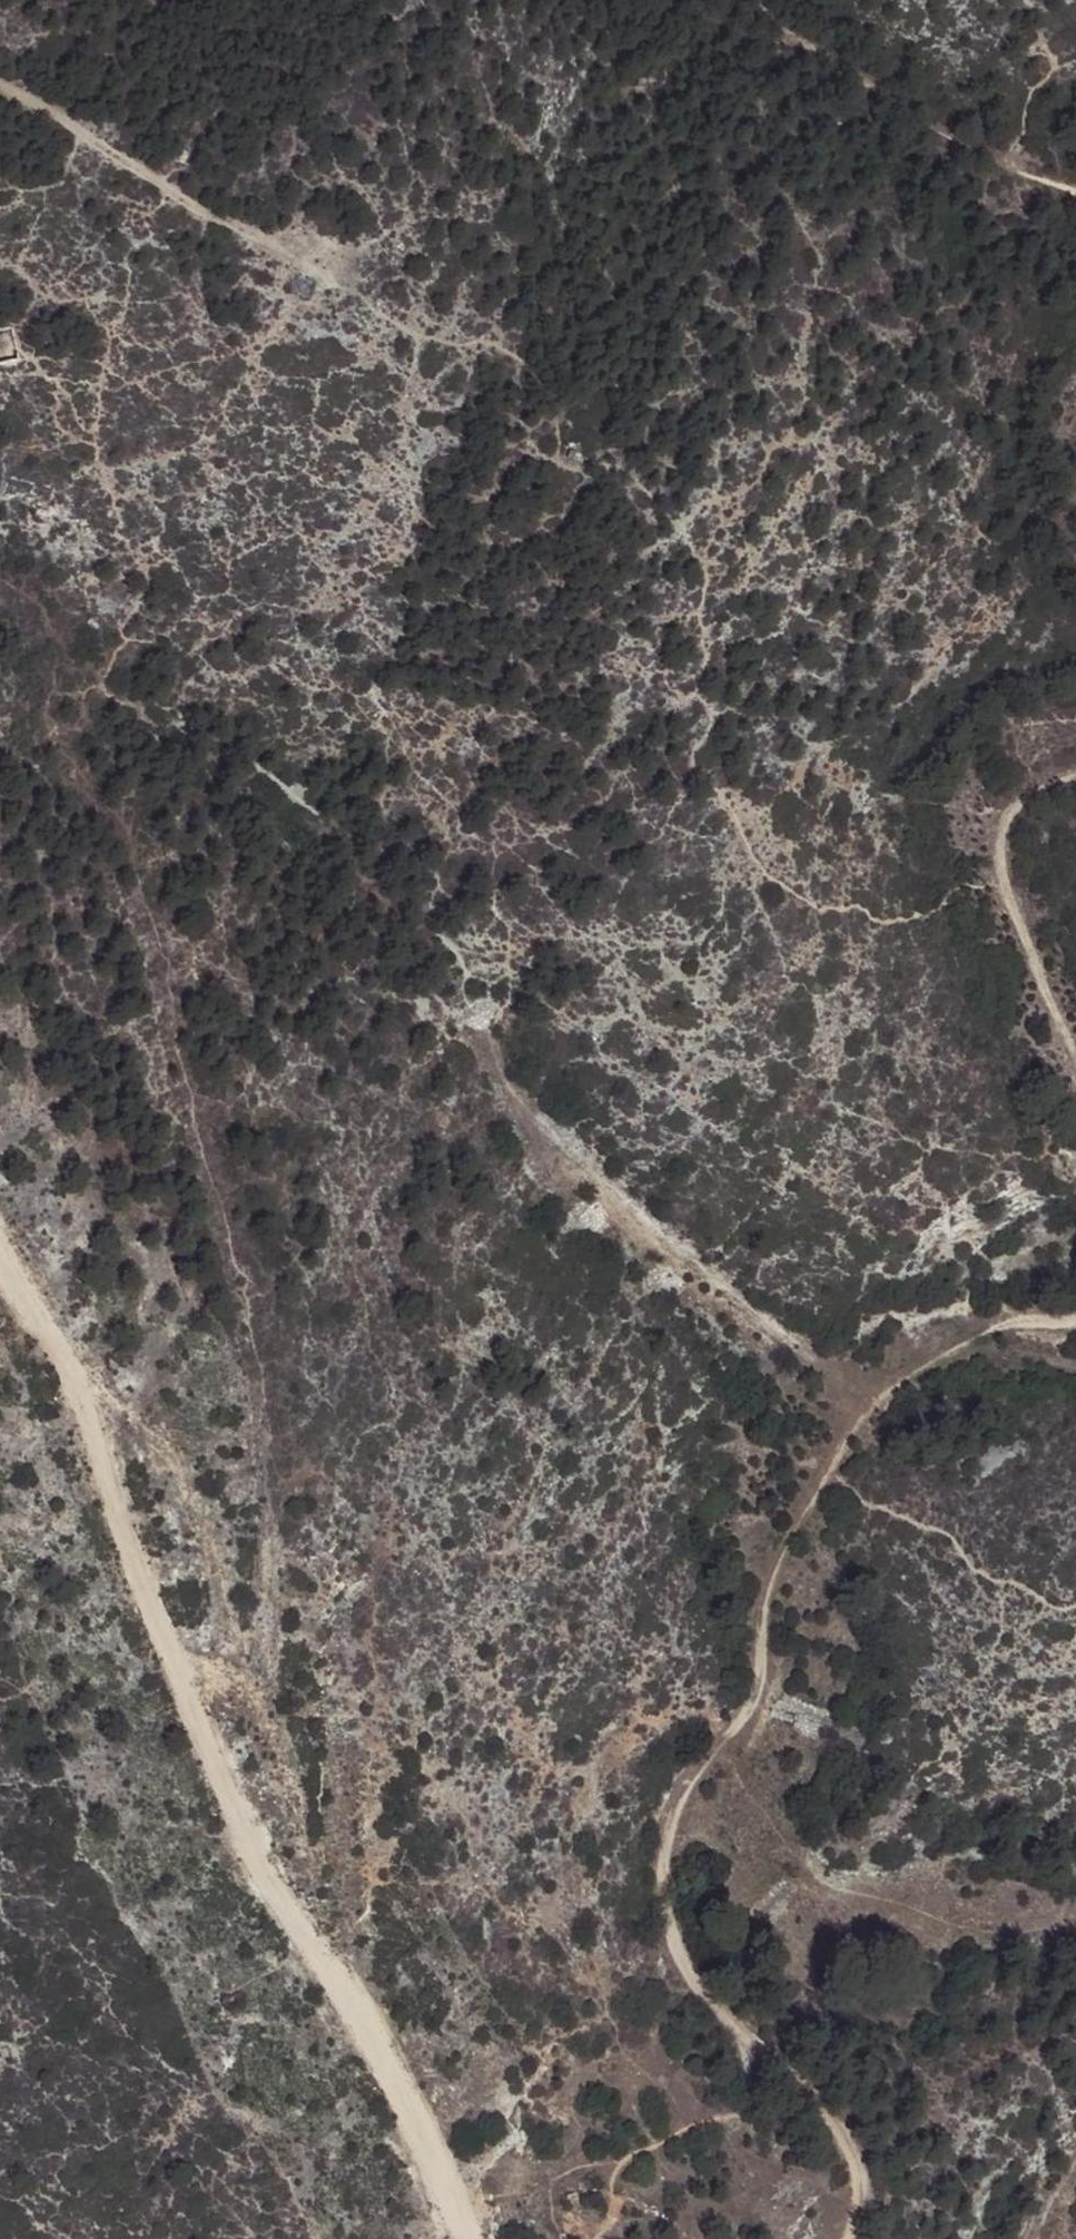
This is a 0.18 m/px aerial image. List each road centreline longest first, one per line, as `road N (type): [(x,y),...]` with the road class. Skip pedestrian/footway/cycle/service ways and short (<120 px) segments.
road 1 (track): [(853,2238),(862,2204),(857,2149),(696,1981),(672,1936),(661,1874),(668,1822),(748,1712),(770,1582),(866,1409),(977,1331),(1075,1318)]
road 2 (track): [(462,2238),(403,2111),(228,1795),(89,1419),(0,1256)]
road 3 (track): [(0,89),(245,238)]

